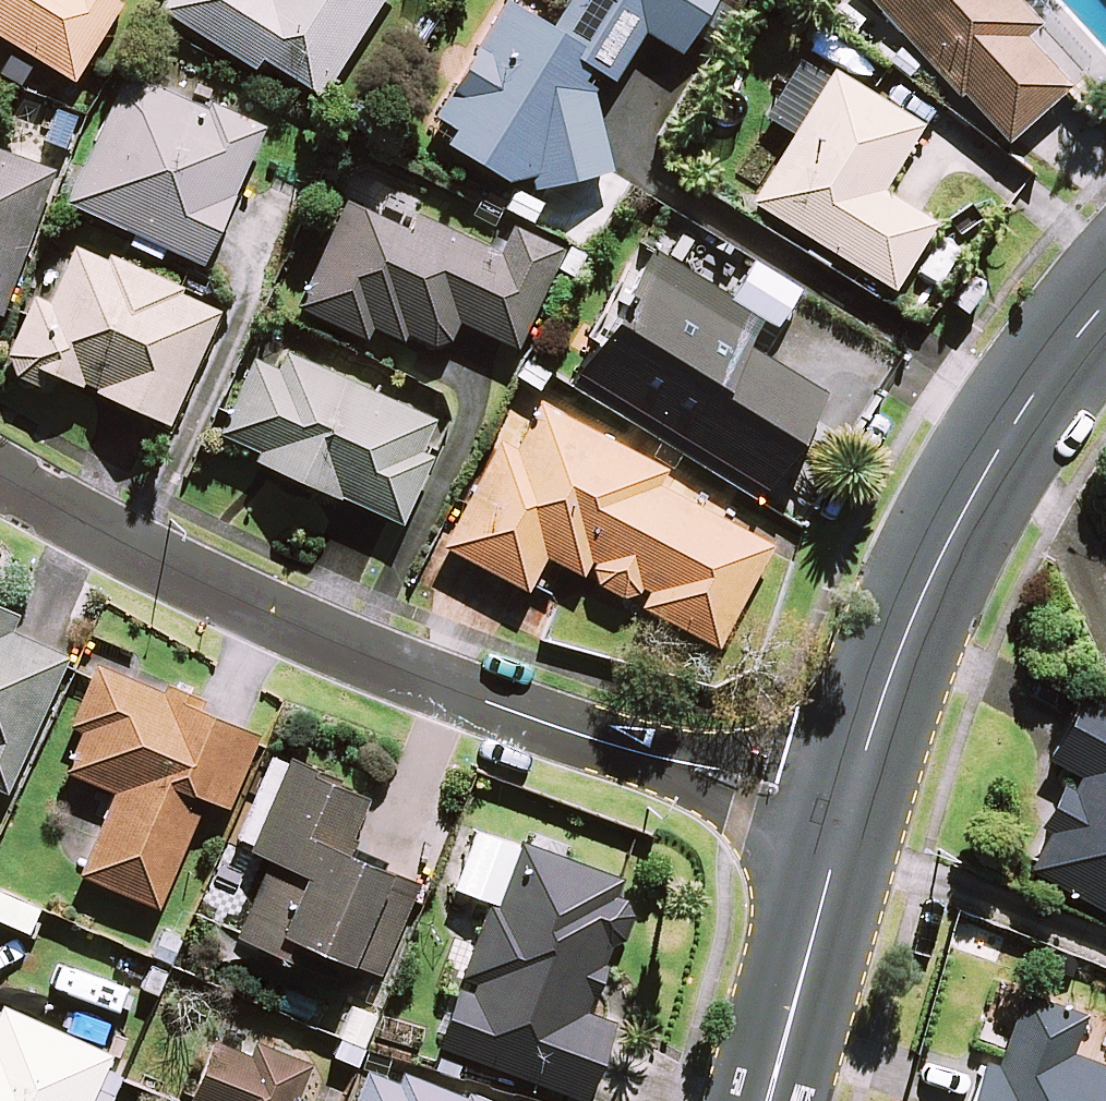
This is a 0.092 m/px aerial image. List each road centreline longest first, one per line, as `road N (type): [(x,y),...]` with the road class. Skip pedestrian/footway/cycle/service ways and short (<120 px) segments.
road 1 (residential): [(0,478),(304,629),(590,744),(845,816)]
road 2 (secondary): [(845,816),(899,654),(973,497),(1036,394),(1105,305)]
road 3 (secondary): [(770,1100),(845,816)]

